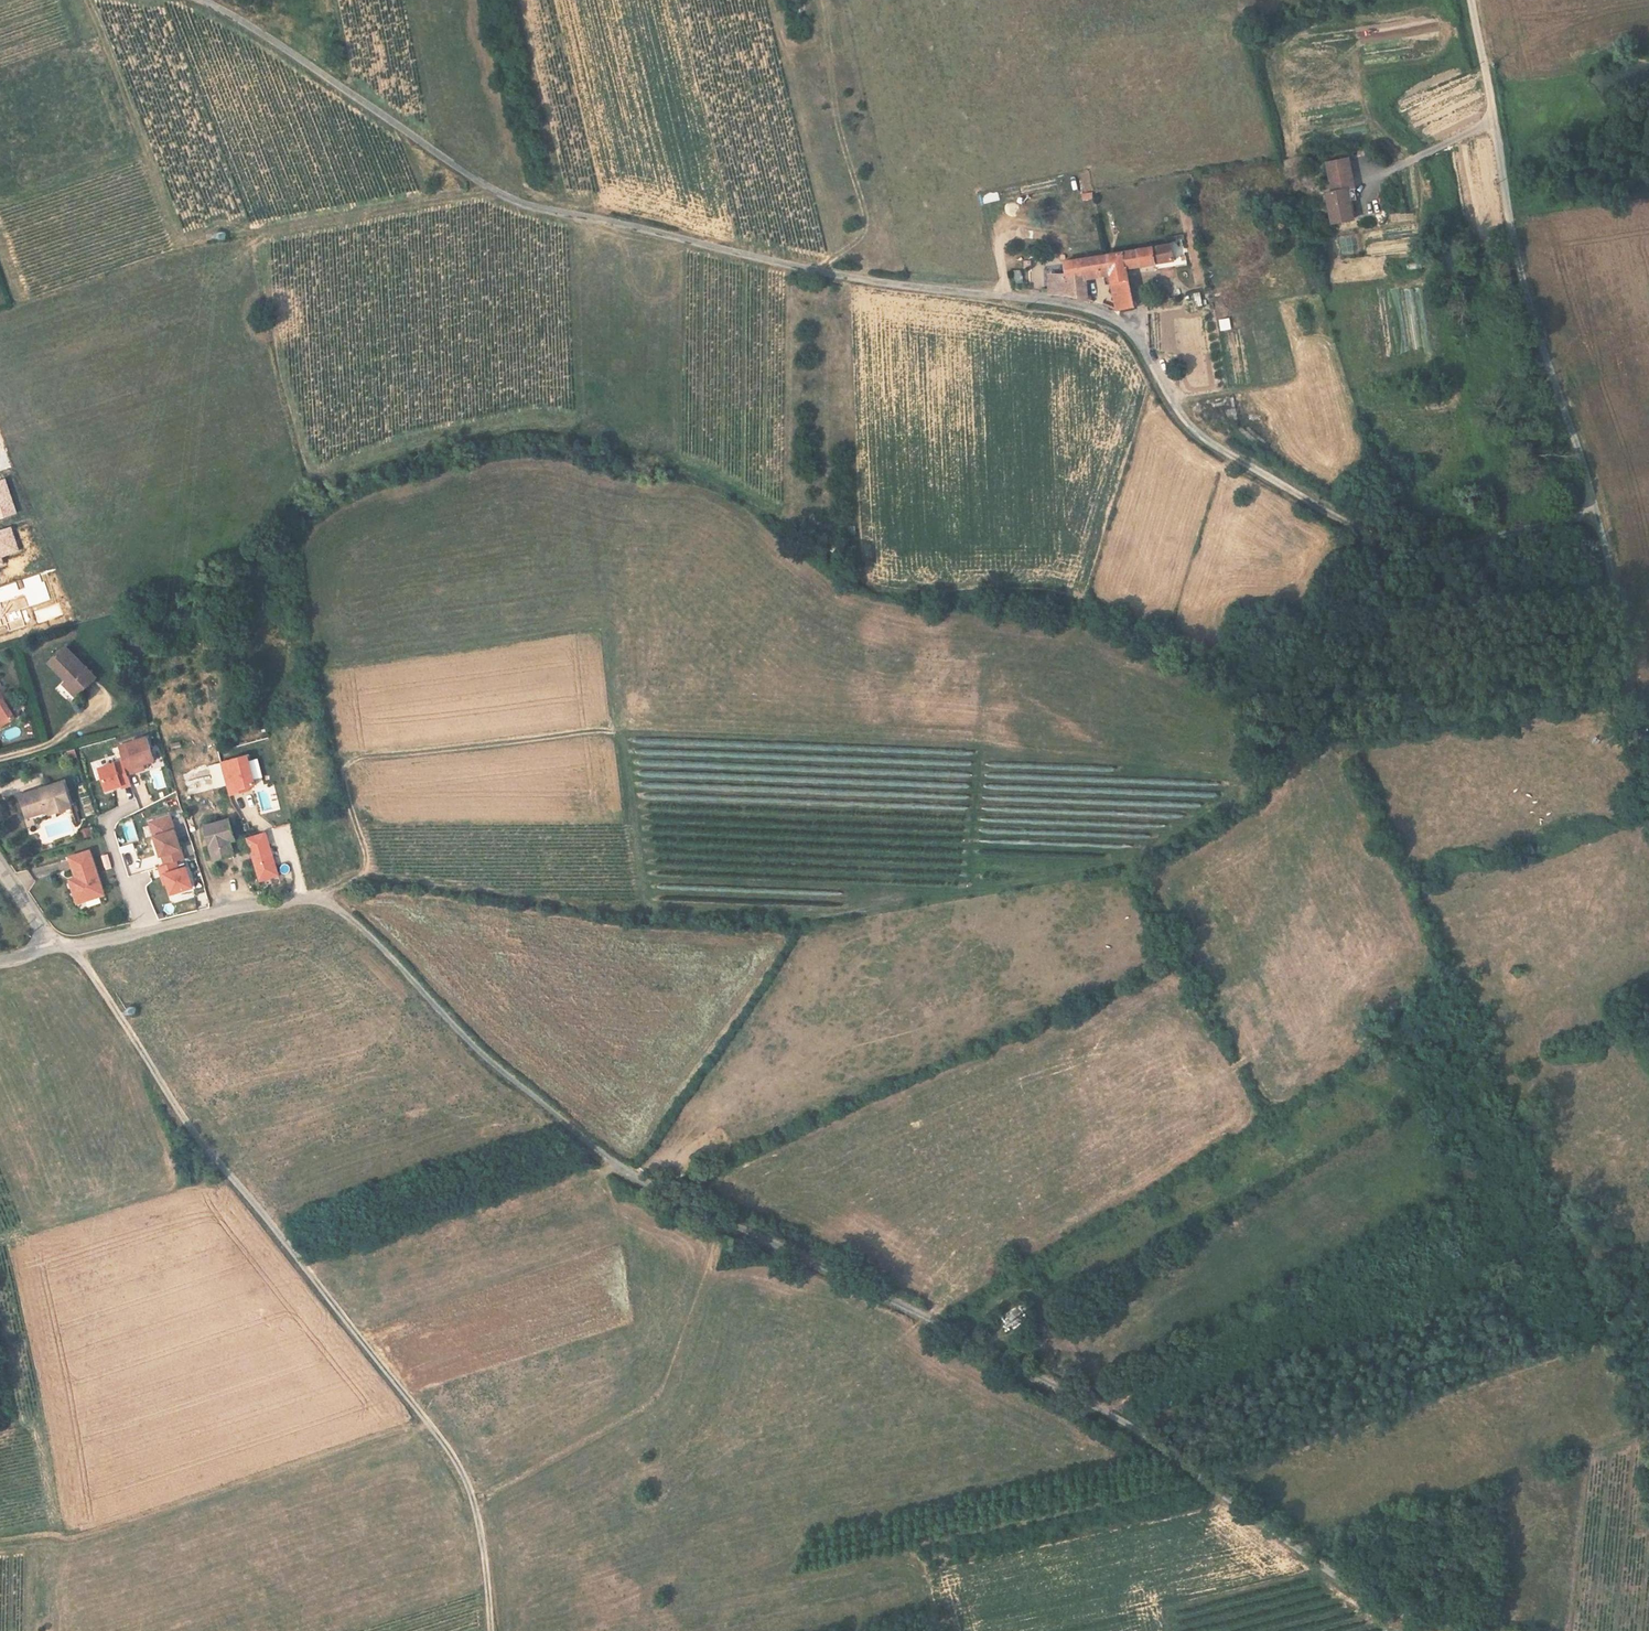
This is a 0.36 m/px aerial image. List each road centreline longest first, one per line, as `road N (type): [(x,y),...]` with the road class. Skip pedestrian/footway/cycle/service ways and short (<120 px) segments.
road 1 (residential): [(198,0),(514,199),(867,281),(1087,305),(1123,319),(1136,335)]
road 2 (track): [(491,1630),(478,1516),(454,1457),(196,1134),(76,945)]
road 3 (track): [(1136,335),(1199,435),(1404,552),(1431,554),(1593,506)]
road 4 (track): [(319,899),(364,872),(342,776),(358,759),(609,731)]
road 5 (track): [(1593,506),(1513,238),(1494,125)]
road 6 (track): [(1648,789),(1633,742),(1613,573),(1593,506)]
road 7 (unclassified): [(530,1091),(332,903)]
road 8 (residential): [(332,903),(290,901),(147,927)]
road 9 (residential): [(137,805),(108,828),(147,927)]
road 10 (unclassified): [(1494,125),(1471,0)]

